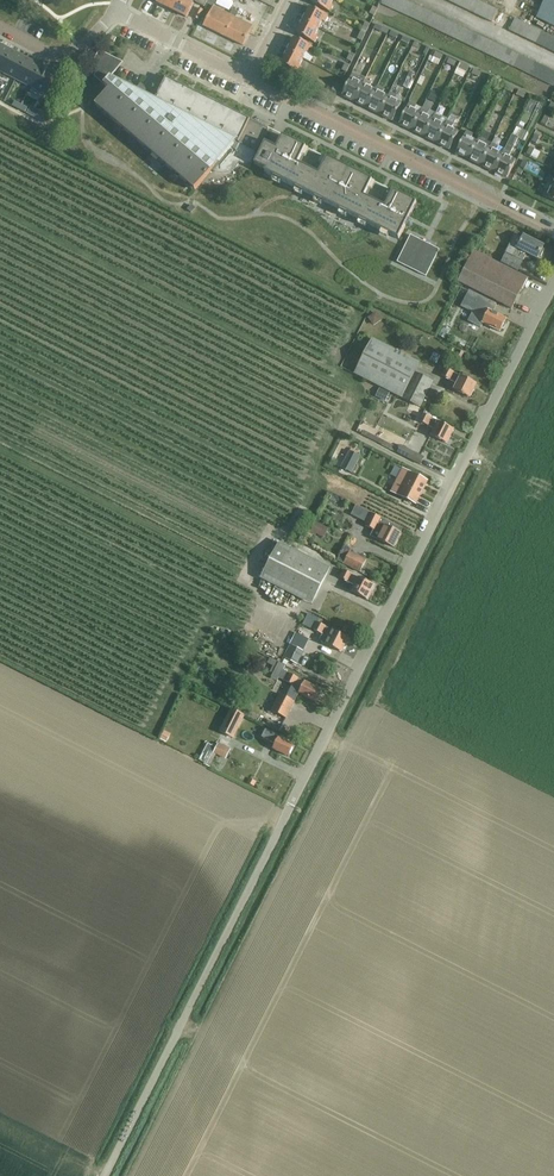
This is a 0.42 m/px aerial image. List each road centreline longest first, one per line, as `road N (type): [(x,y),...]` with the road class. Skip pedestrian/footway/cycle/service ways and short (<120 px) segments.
road 1 (residential): [(291,806),(553,289)]
road 2 (unclassified): [(105,1175),(291,806)]
road 3 (residential): [(553,230),(255,82)]
road 4 (residential): [(115,12),(73,53),(0,29)]

